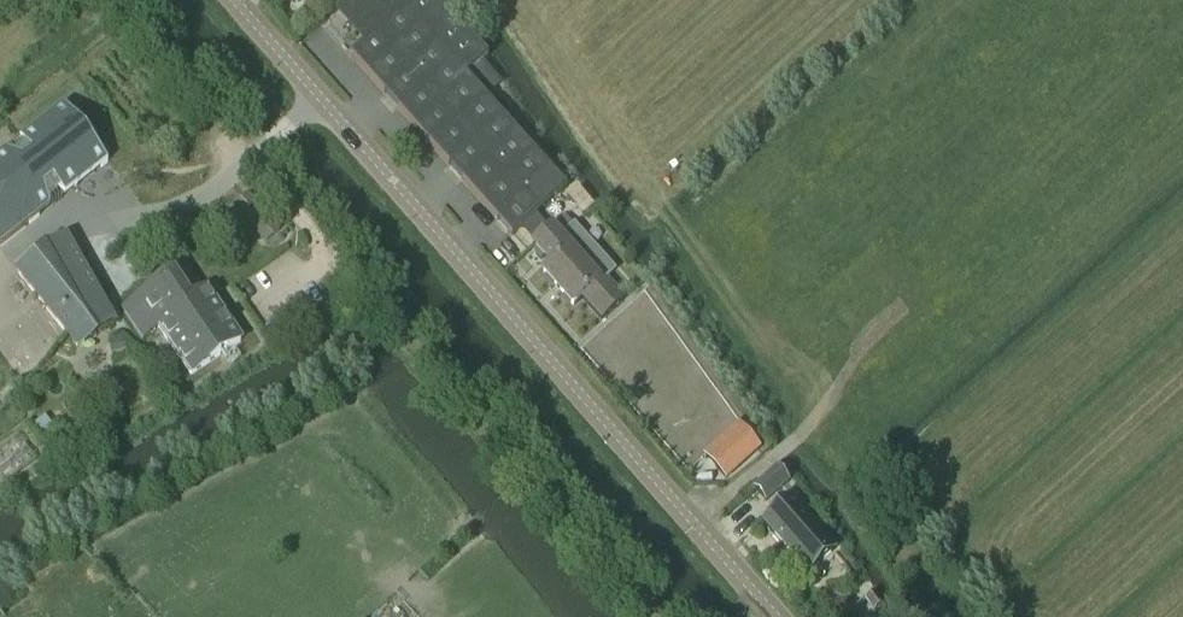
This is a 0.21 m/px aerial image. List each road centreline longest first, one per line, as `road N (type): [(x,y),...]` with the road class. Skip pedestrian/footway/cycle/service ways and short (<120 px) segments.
road 1 (track): [(96,0),(229,169),(372,297),(641,616)]
road 2 (tertiary): [(781,616),(240,0)]
road 3 (track): [(903,307),(856,356),(804,437),(697,521)]
road 4 (track): [(862,498),(945,616)]

